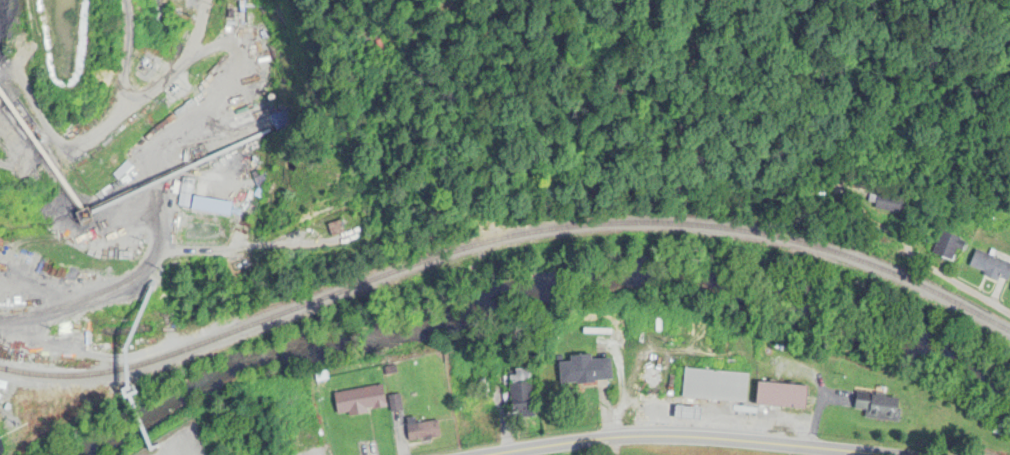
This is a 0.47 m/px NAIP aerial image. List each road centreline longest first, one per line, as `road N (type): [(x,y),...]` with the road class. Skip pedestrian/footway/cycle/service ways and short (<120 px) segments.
road 1 (secondary): [(840,454),(687,439),(620,439),(510,454)]
road 2 (residential): [(844,211),(1009,310)]

